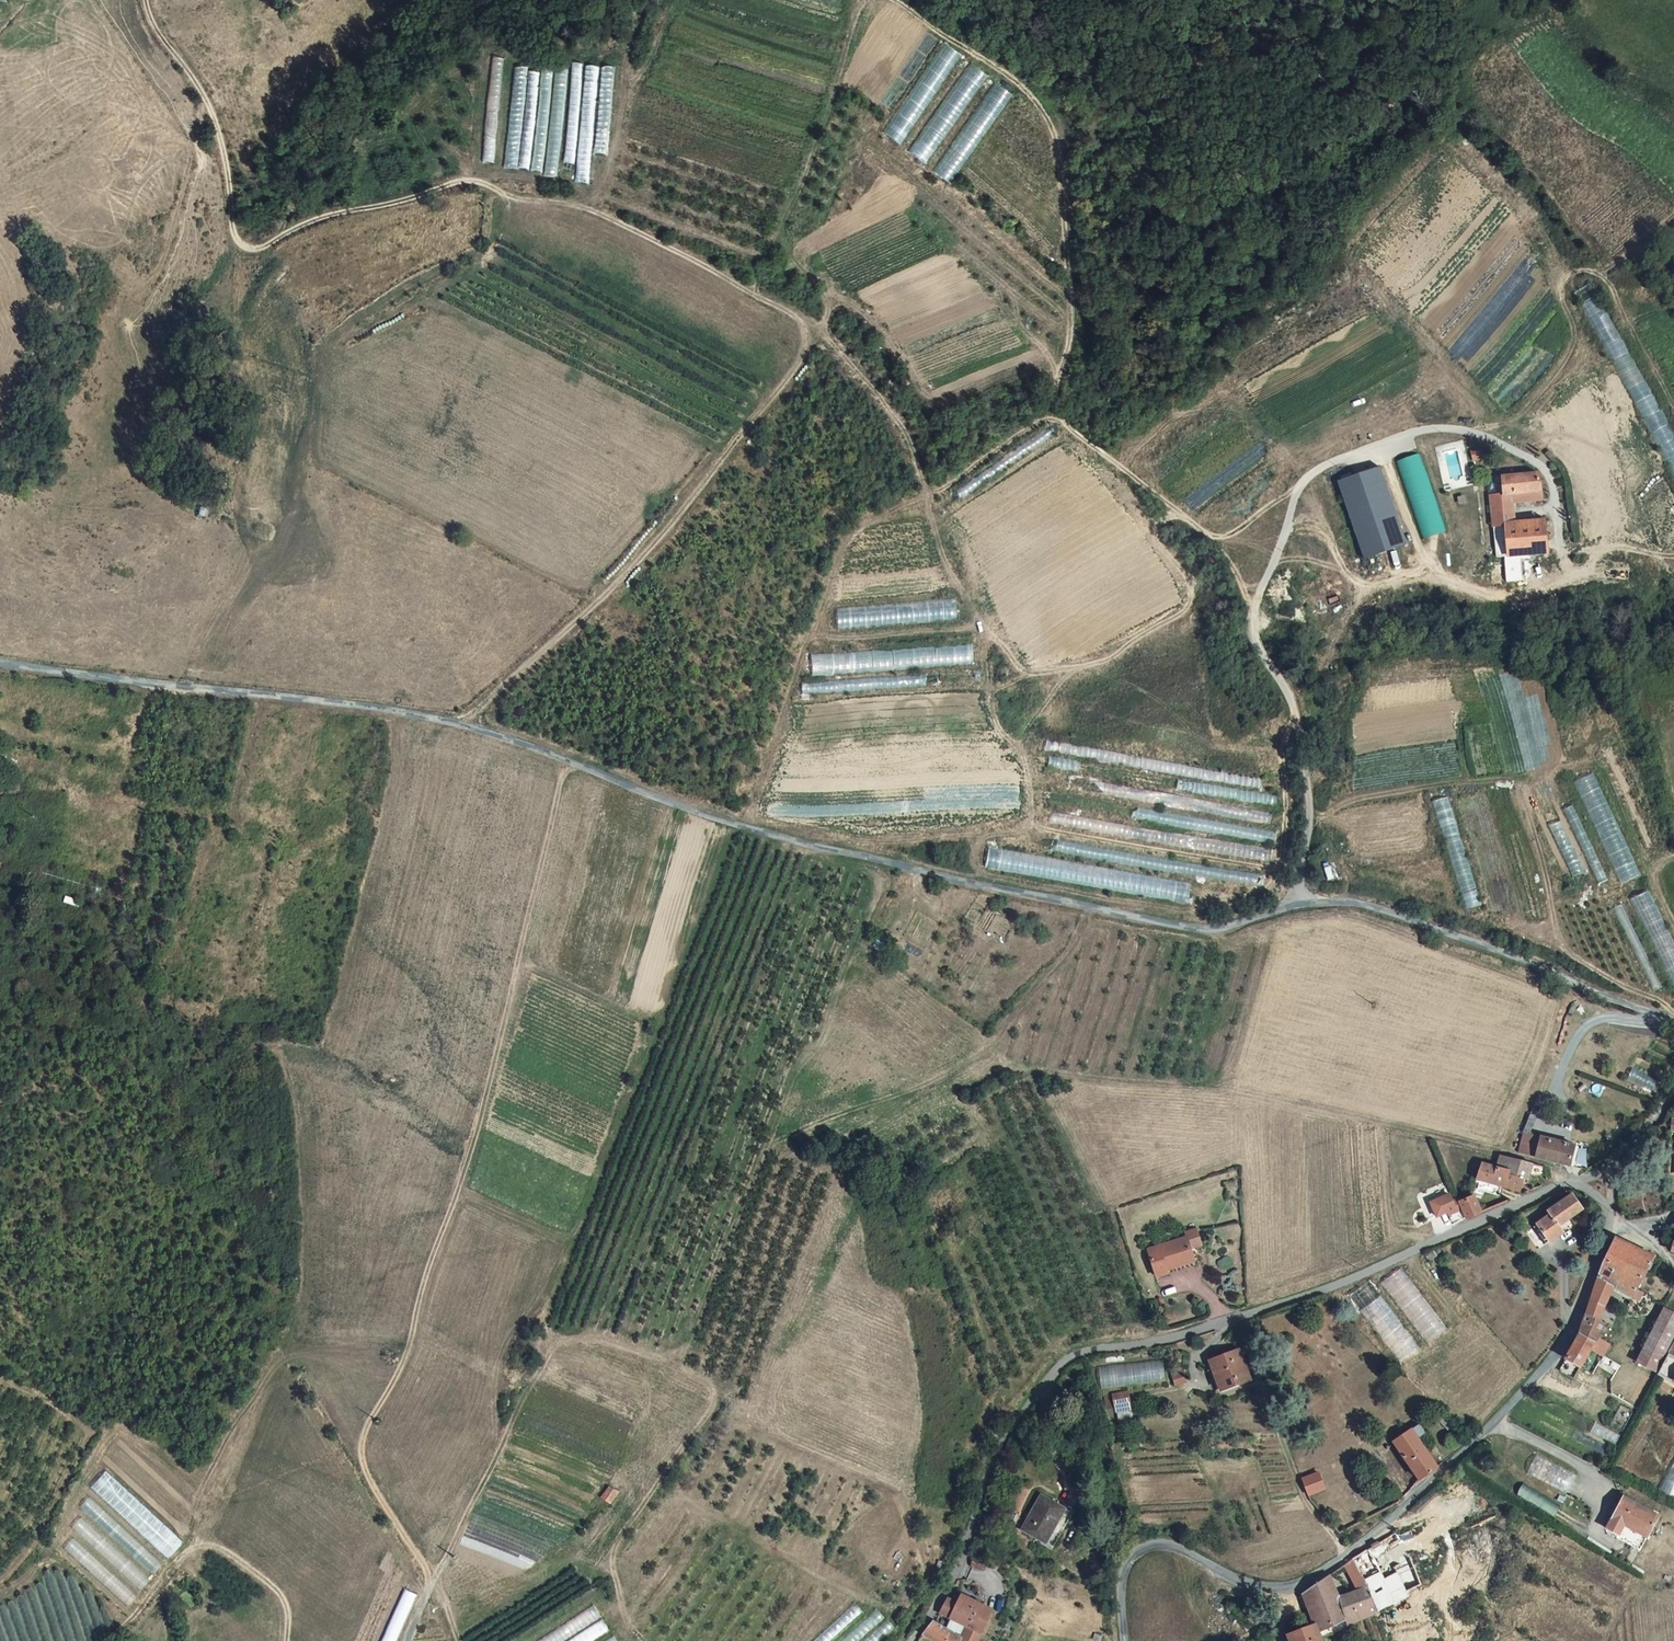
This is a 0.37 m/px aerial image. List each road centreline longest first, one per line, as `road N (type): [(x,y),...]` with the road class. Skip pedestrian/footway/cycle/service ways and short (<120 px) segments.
road 1 (unclassified): [(0,665),(458,724),(743,826),(1184,927),(1217,929),(1299,903),(1374,906),(1673,1022)]
road 2 (track): [(458,724),(587,614),(663,530),(805,354),(802,319),(580,204),(513,198),(464,180),(316,218),(257,249),(245,246),(231,225),(213,110),(146,0)]
road 3 (unclassified): [(1608,1170),(1334,1290),(1170,1339),(1073,1357),(1006,1436),(966,1548),(911,1640)]
road 4 (track): [(433,1580),(376,1491),(361,1445),(405,1354),(471,1151),(561,781),(576,763)]
road 5 (track): [(807,334),(834,344),(890,408),(929,494),(1051,419),(1072,314),(1052,128),(1020,85),(893,0)]
road 6 (unclassified): [(1124,1640),(1122,1578),(1141,1549),(1176,1548),(1231,1578),(1278,1586),(1308,1577),(1383,1526),(1559,1346),(1615,1222)]
road 7 (track): [(1294,714),(1284,846),(1271,885),(1186,909),(1106,899),(982,872),(984,839),(1026,826),(1031,807),(1022,754),(993,706),(994,693),(1027,671)]
road 8 (track): [(645,1640),(625,1619),(613,1552),(709,1412),(713,1391),(662,1359),(603,1339),(566,1339),(549,1355),(433,1580)]
road 9 (track): [(1673,408),(1613,290),(1588,270),(1563,281),(1574,337),(1559,371),(1505,423),(1466,430),(1555,444),(1673,551)]
road 10 (track): [(1310,817),(1368,797),(1511,778),(1537,840),(1556,927),(1572,955),(1673,1013)]
road 11 (track): [(1184,516),(1156,528),(1158,545),(1191,586),(1182,614),(1099,662),(1040,672),(1018,664),(958,584),(937,538),(929,494)]
road 12 (track): [(743,826),(849,537),(929,494)]
road 13 (track): [(865,0),(785,222),(786,247),(825,297),(823,329)]
road 14 (track): [(1568,277),(1529,211),(1455,122),(1469,71),(1543,10)]
road 15 (track): [(1562,555),(1561,580),(1534,593),(1499,598),(1460,585),(1426,564),(1380,444)]
road 16 (track): [(825,297),(862,311),(926,395),(942,400),(961,403),(1061,371)]
road 17 (track): [(1256,612),(1228,559),(1199,529),(1051,419)]
road 18 (track): [(287,1640),(287,1611),(273,1586),(206,1545),(164,1573),(111,1640)]
road 19 (track): [(809,638),(984,622),(993,706)]
road 20 (track): [(1028,816),(1059,832),(1277,872)]
road 21 (track): [(678,0),(632,84),(594,210)]
road 22 (track): [(1426,564),(1375,583),(1356,579),(1329,538),(1286,530)]

